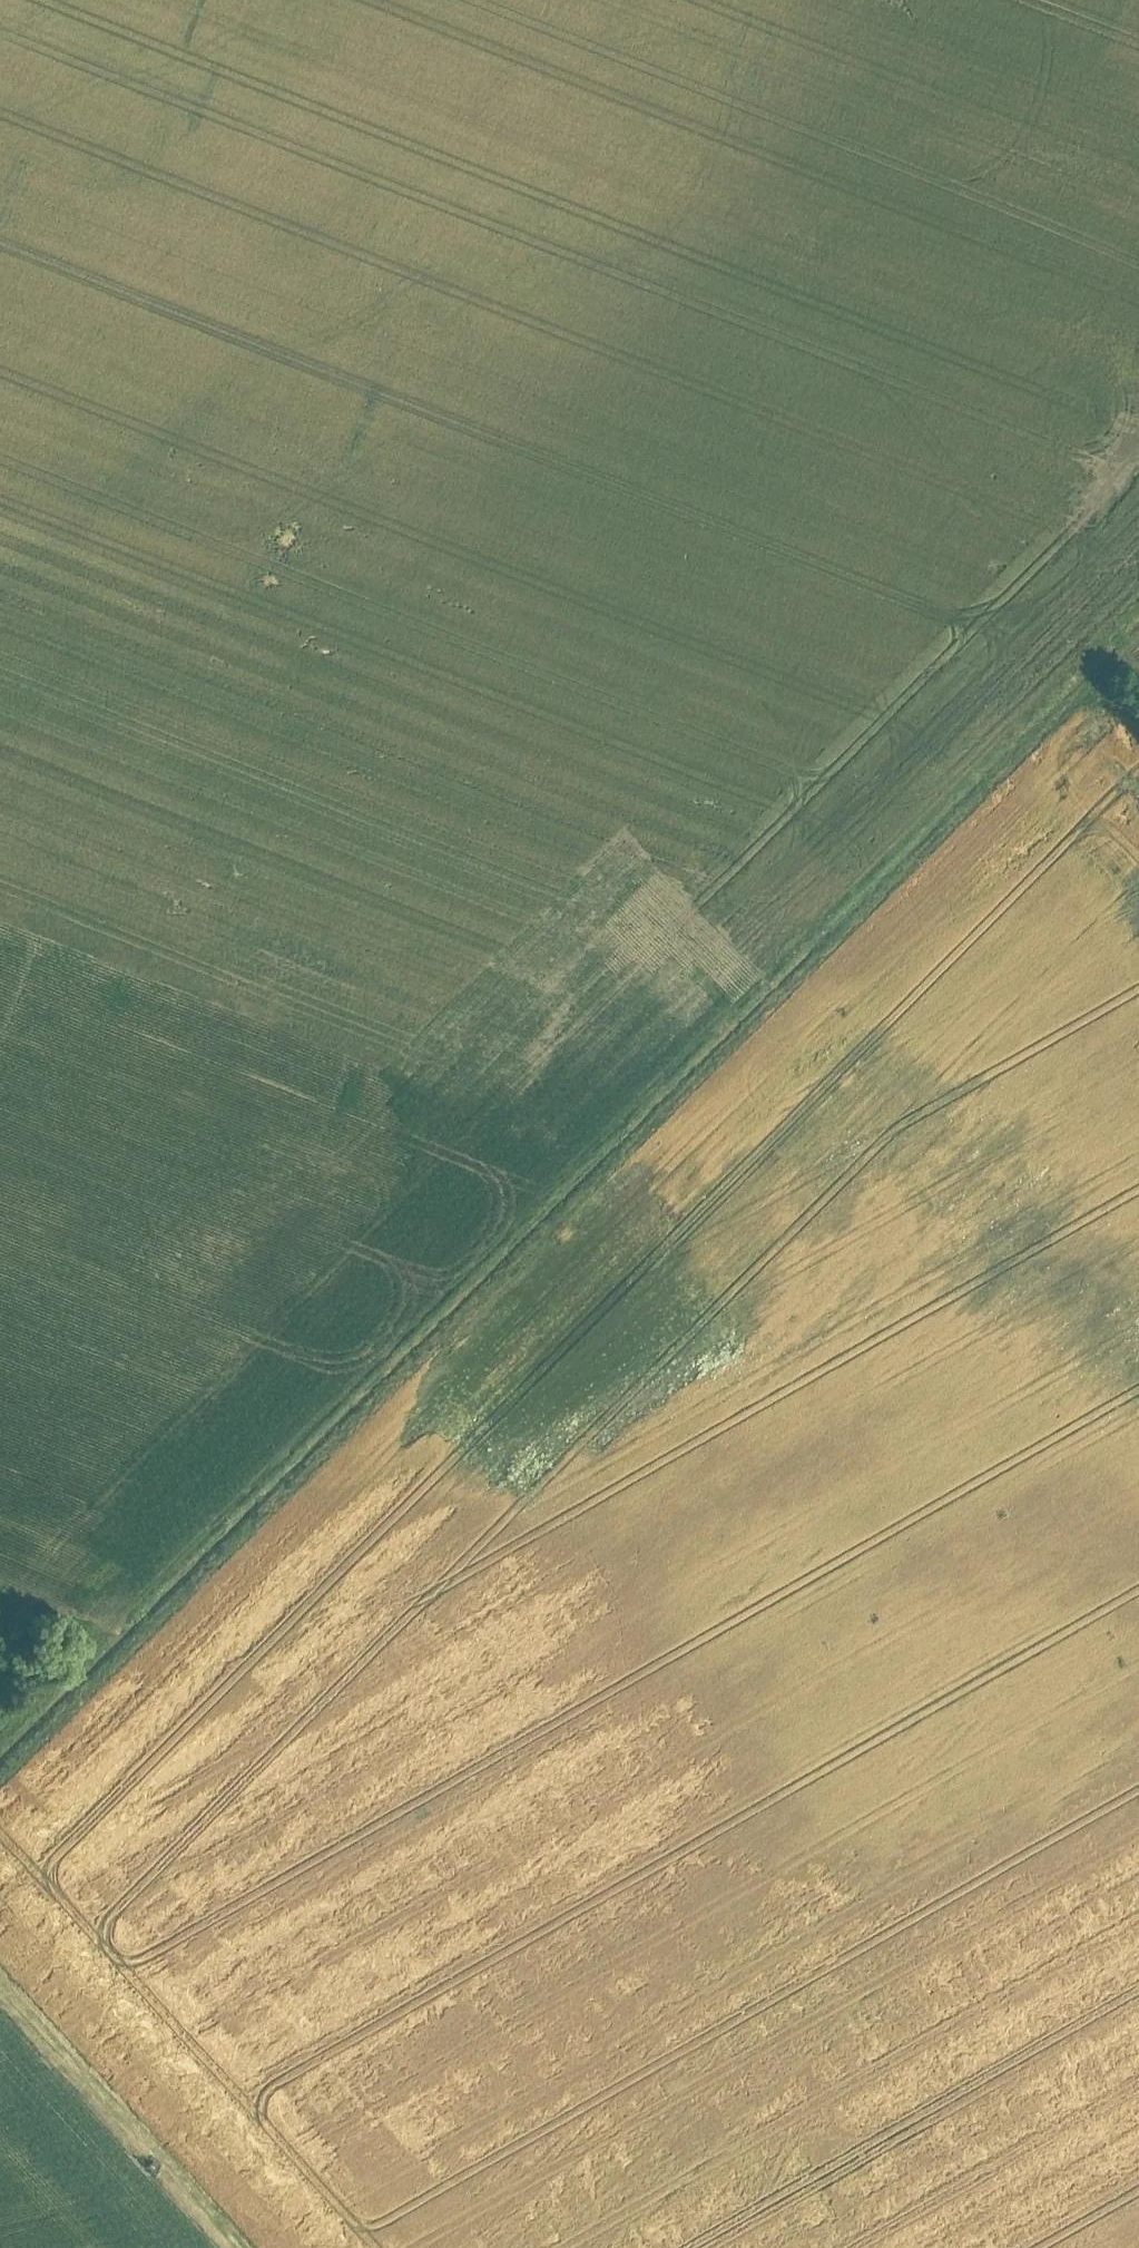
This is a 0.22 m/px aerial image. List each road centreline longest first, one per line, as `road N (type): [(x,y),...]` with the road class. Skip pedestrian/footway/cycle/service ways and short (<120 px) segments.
road 1 (track): [(0,1985),(239,2247)]

